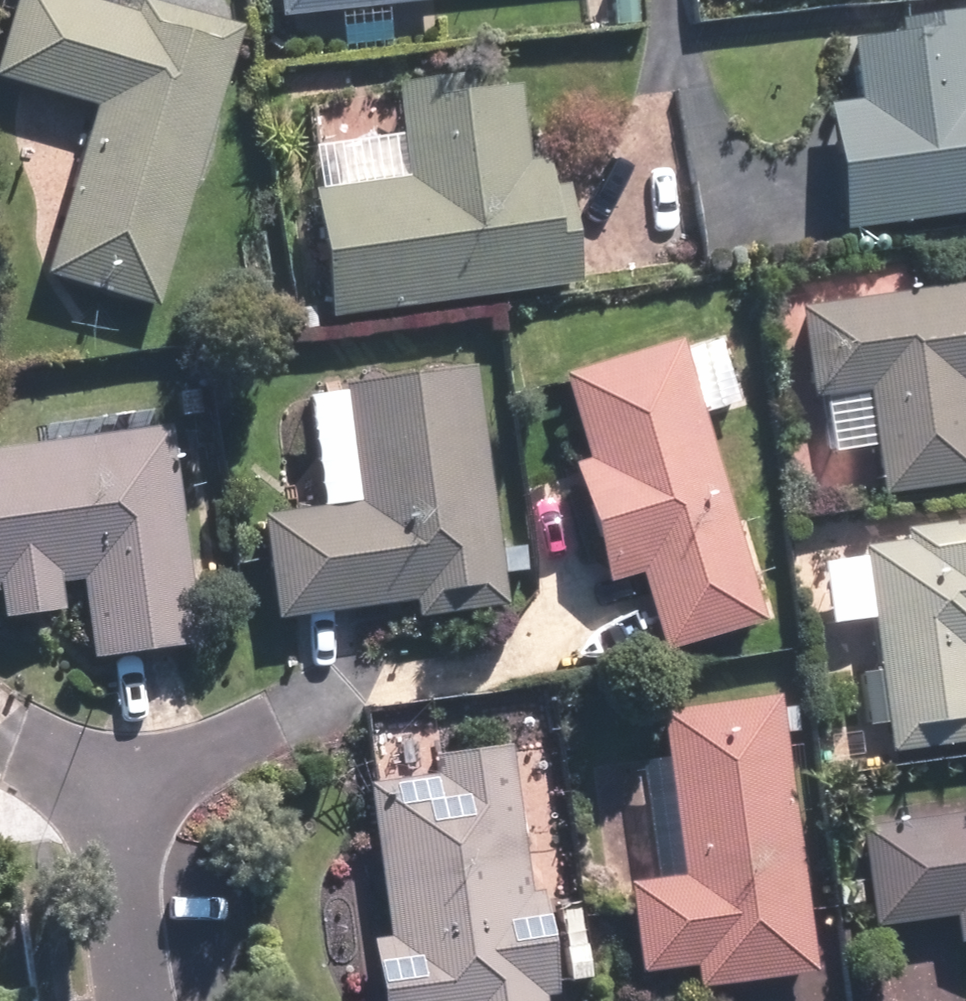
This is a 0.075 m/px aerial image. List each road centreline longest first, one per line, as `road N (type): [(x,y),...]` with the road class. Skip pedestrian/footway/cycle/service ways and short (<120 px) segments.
road 1 (residential): [(110,794),(140,1000)]
road 2 (residential): [(110,794),(275,723)]
road 3 (residential): [(0,739),(110,794)]

